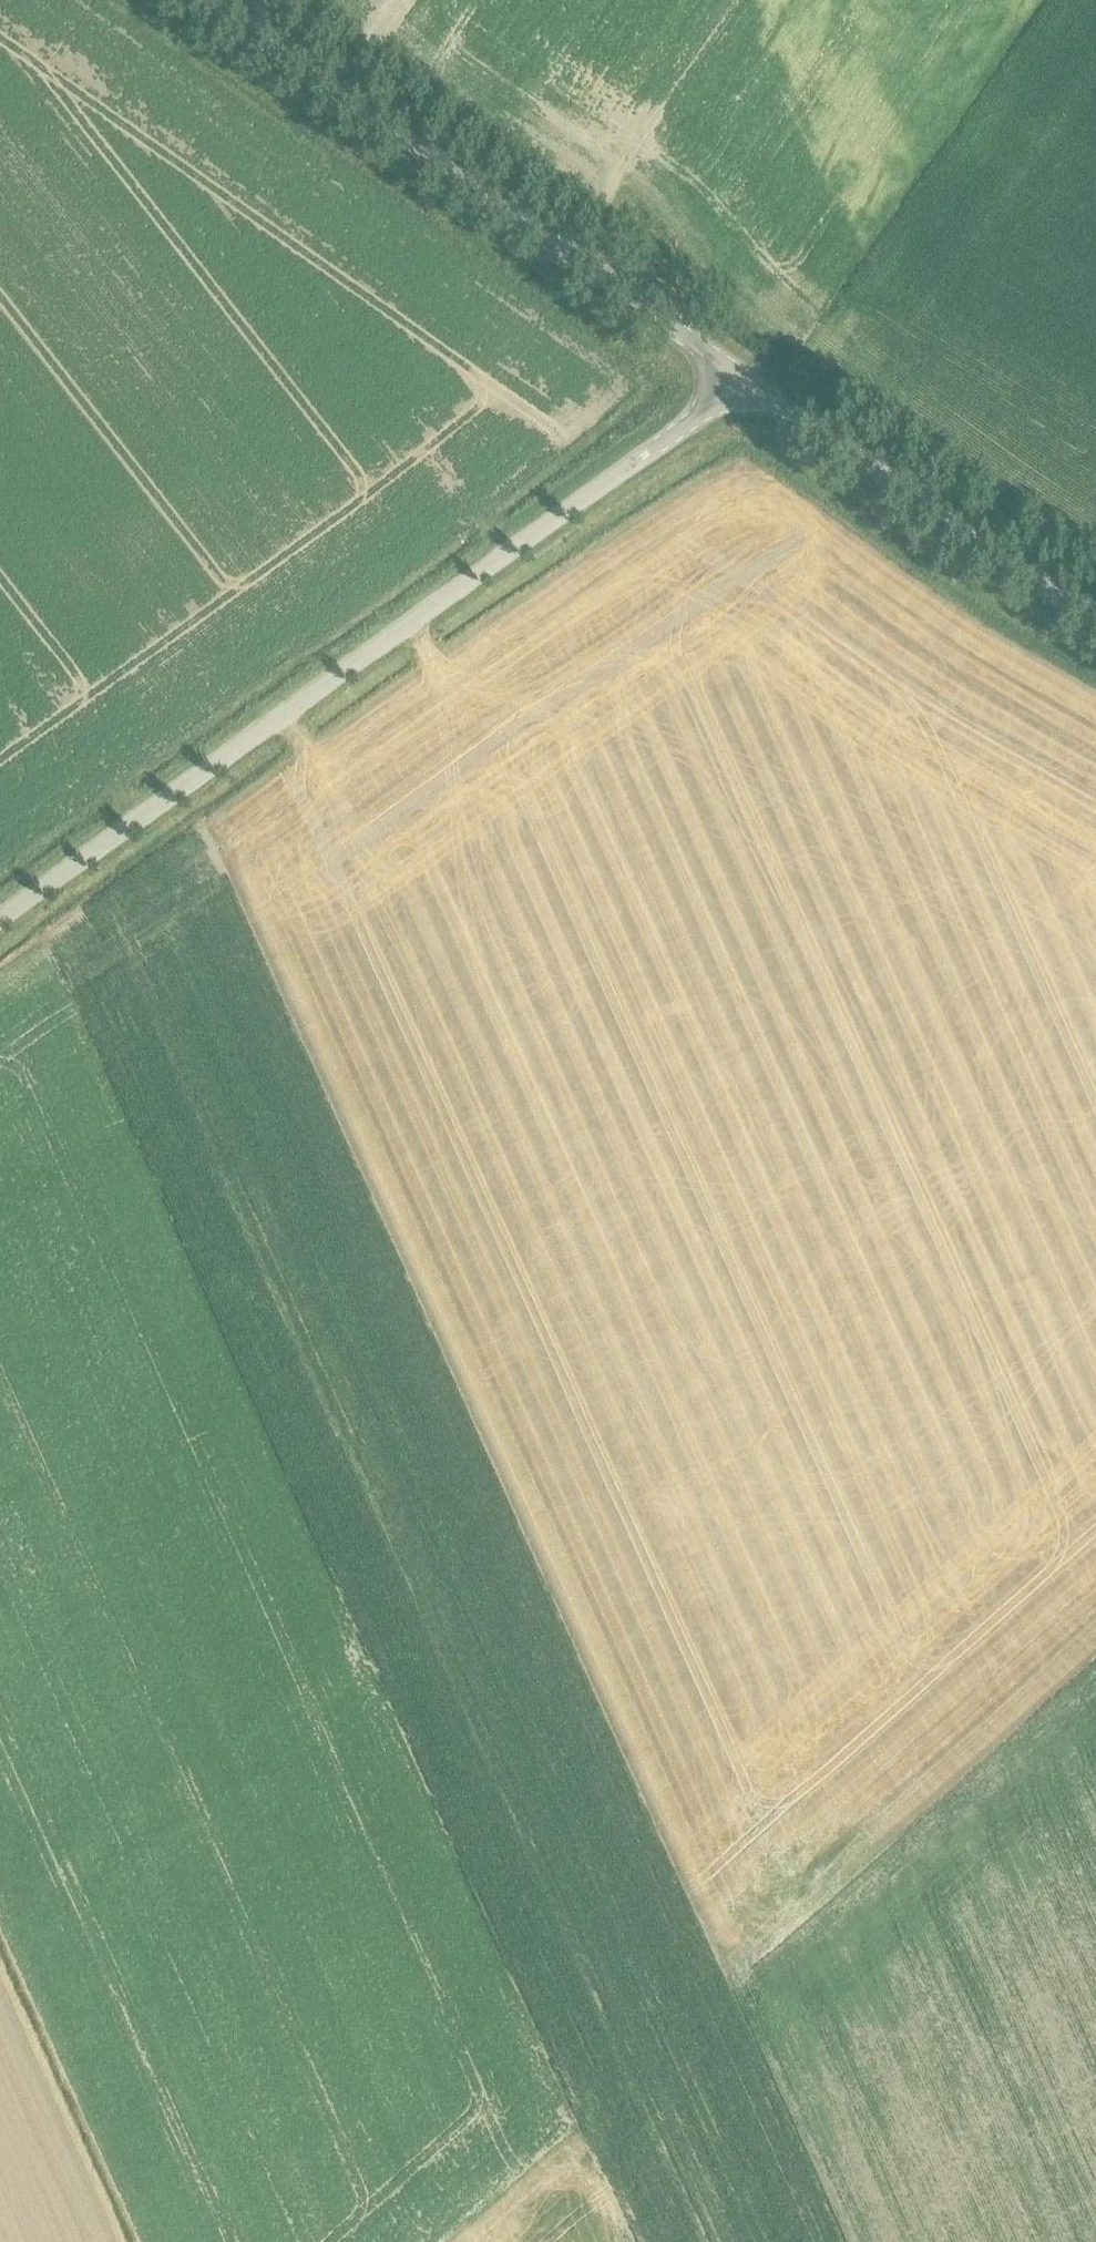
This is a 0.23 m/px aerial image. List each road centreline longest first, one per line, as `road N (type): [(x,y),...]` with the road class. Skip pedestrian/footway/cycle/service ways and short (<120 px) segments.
road 1 (unclassified): [(0,921),(556,524),(743,378)]
road 2 (tertiary): [(743,378),(209,0)]
road 3 (tertiary): [(1095,619),(743,378)]

